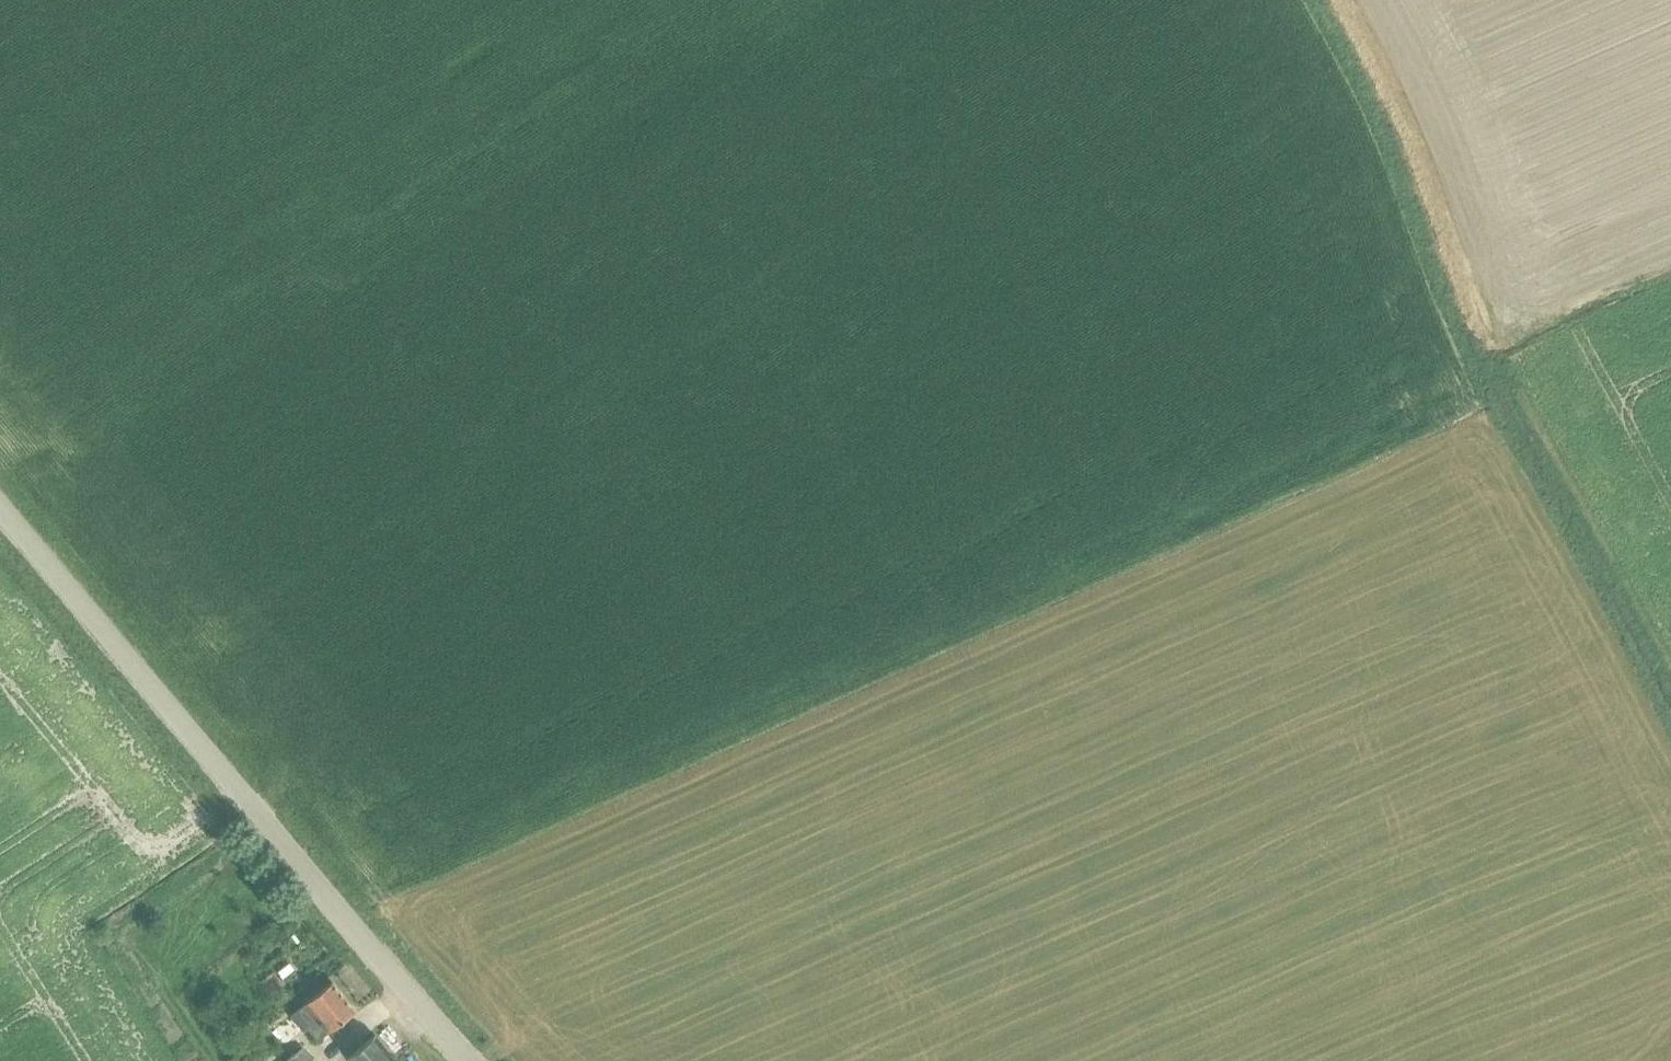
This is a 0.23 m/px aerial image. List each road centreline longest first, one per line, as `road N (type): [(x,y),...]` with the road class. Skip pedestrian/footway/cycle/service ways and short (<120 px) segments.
road 1 (tertiary): [(476,1060),(0,505)]

